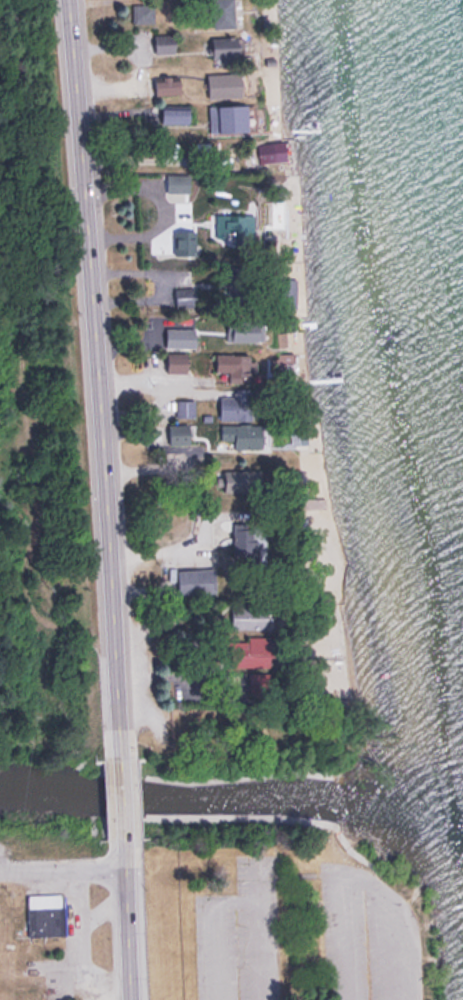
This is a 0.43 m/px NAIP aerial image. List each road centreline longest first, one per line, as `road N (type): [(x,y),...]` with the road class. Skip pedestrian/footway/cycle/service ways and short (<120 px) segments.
road 1 (primary): [(122,761),(70,0)]
road 2 (primary): [(133,999),(126,841)]
road 3 (residential): [(0,870),(128,871)]

